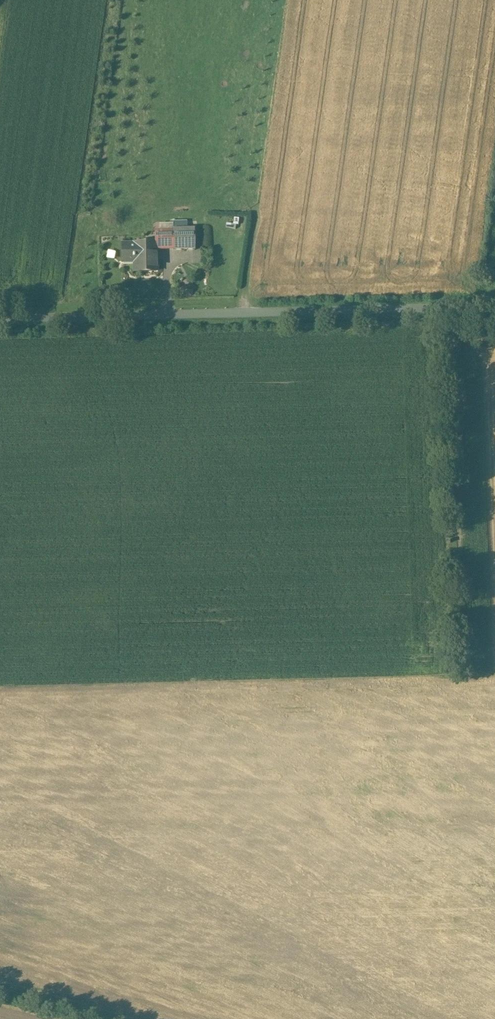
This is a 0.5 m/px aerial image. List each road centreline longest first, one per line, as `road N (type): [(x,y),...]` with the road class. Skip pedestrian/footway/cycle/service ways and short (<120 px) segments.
road 1 (unclassified): [(0,320),(494,305)]
road 2 (track): [(0,987),(118,1018)]

